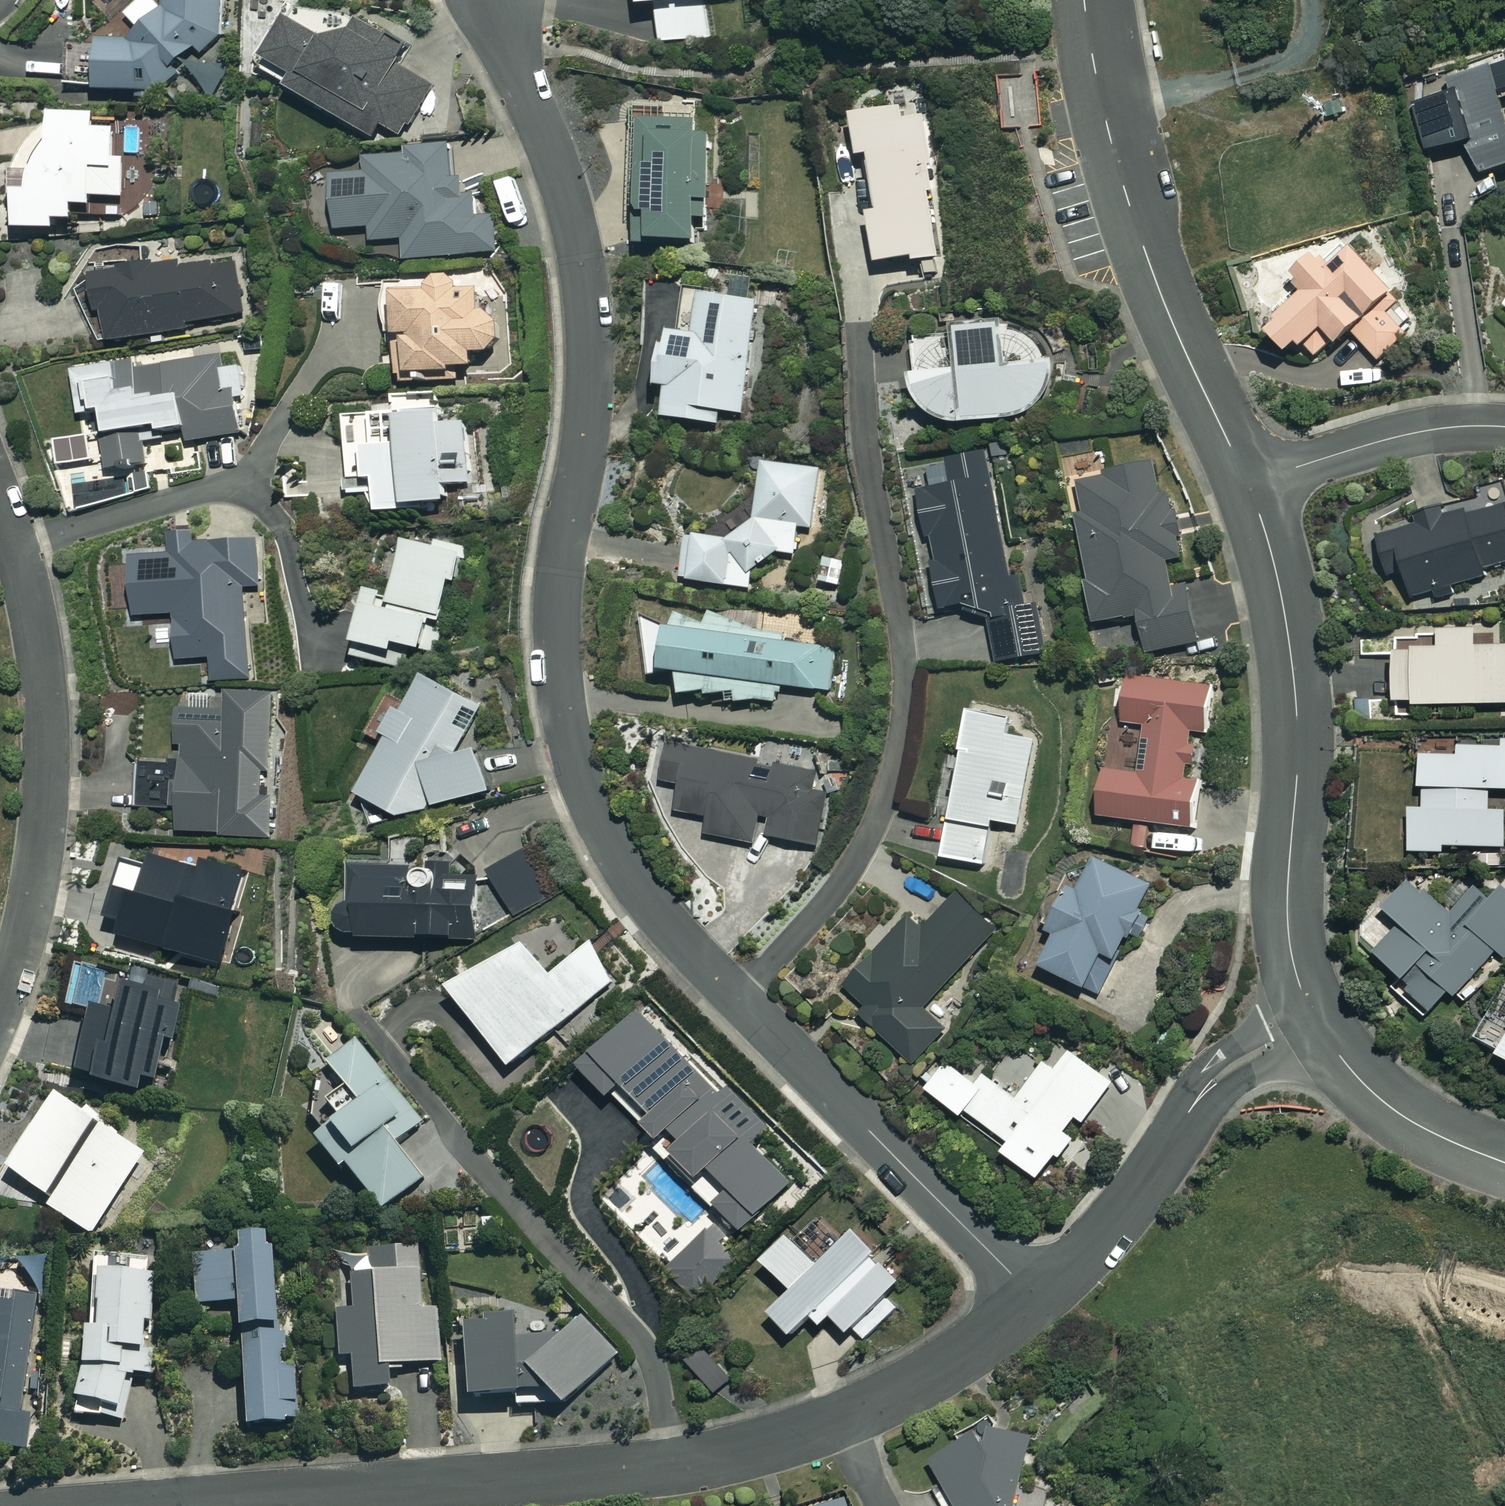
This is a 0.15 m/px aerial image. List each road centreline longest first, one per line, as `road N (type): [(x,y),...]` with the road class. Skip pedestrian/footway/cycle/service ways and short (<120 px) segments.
road 1 (residential): [(495,0),(573,213),(586,285),(590,377),(560,567),(562,710),(615,855),(738,999)]
road 2 (residential): [(181,1505),(600,1473),(737,1450),(842,1417),(911,1384),(1039,1301)]
road 3 (residential): [(858,328),(868,451),(905,650),(896,755),(856,860),(738,999)]
road 4 (residential): [(1317,1021),(1288,929),(1297,778),(1292,662),(1246,481)]
road 5 (residential): [(0,496),(34,611),(48,741),(41,854),(0,1011)]
road 6 (residential): [(1246,481),(1142,249),(1084,0)]
road 7 (residential): [(738,999),(1039,1301)]
road 8 (residential): [(1039,1301),(1094,1245),(1217,1077),(1317,1021)]
road 9 (residential): [(1504,426),(1437,428),(1246,481)]
road 10 (residential): [(1504,1162),(1396,1112),(1317,1021)]

